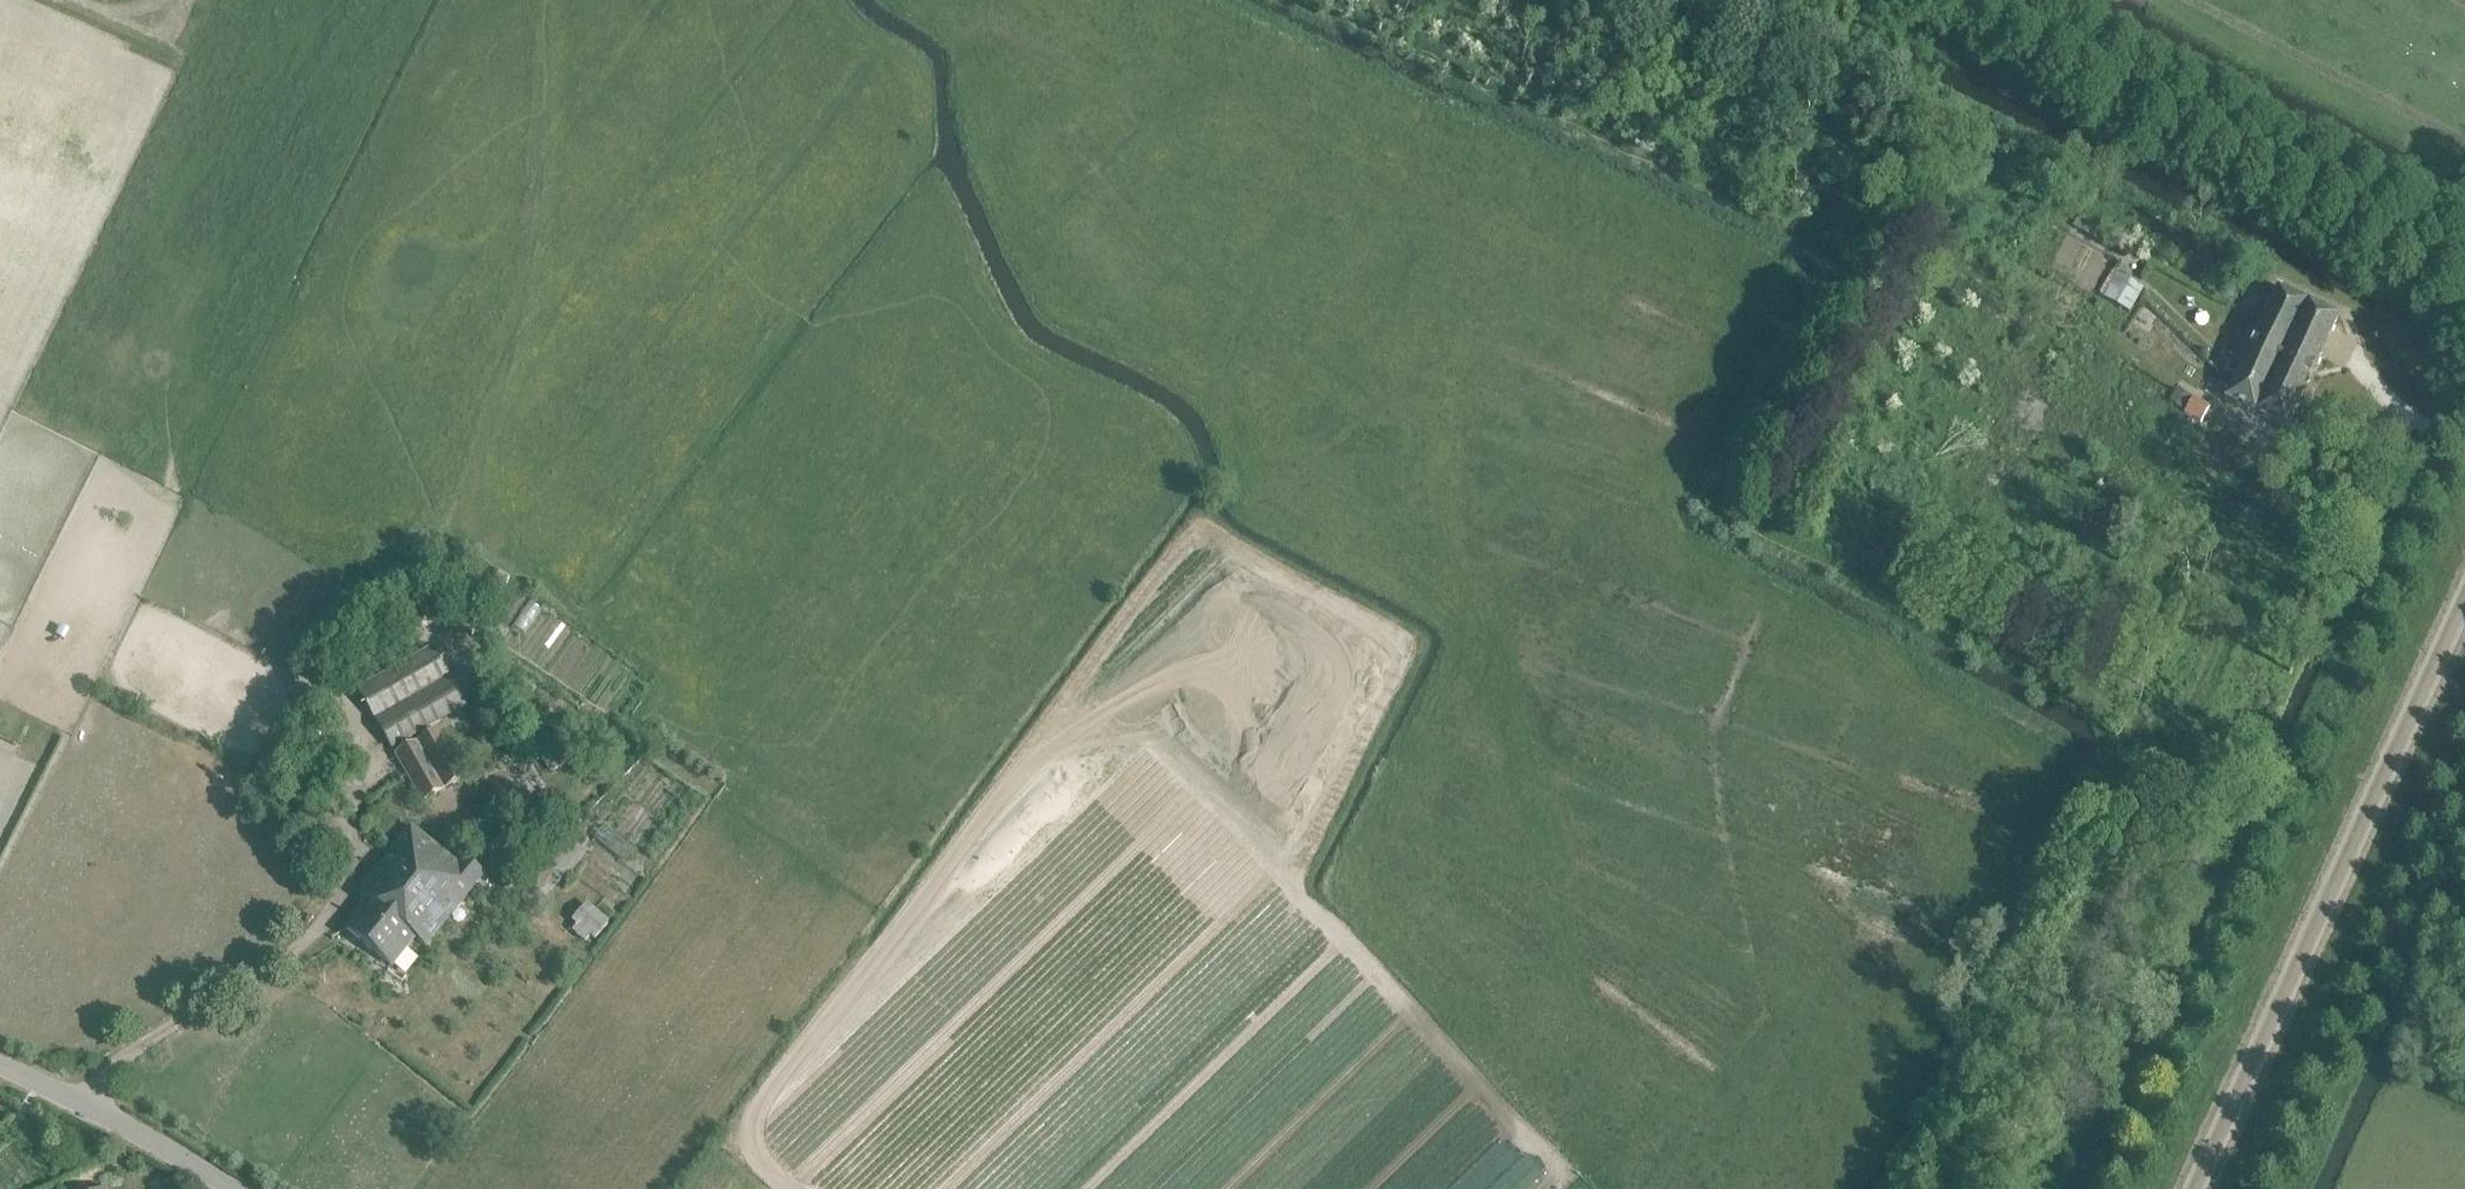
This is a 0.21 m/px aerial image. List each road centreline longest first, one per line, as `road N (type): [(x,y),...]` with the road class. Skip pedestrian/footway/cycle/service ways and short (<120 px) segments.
road 1 (residential): [(0,1069),(236,1188)]

